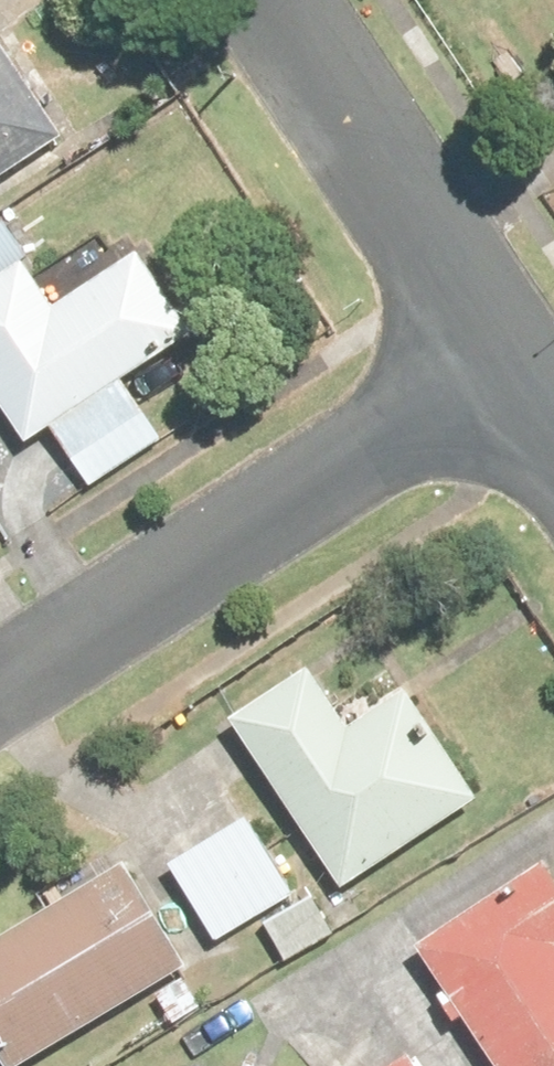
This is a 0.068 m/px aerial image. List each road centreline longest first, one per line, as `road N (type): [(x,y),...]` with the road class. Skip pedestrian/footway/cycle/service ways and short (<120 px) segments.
road 1 (residential): [(0,694),(534,363)]
road 2 (residential): [(289,0),(534,363)]

